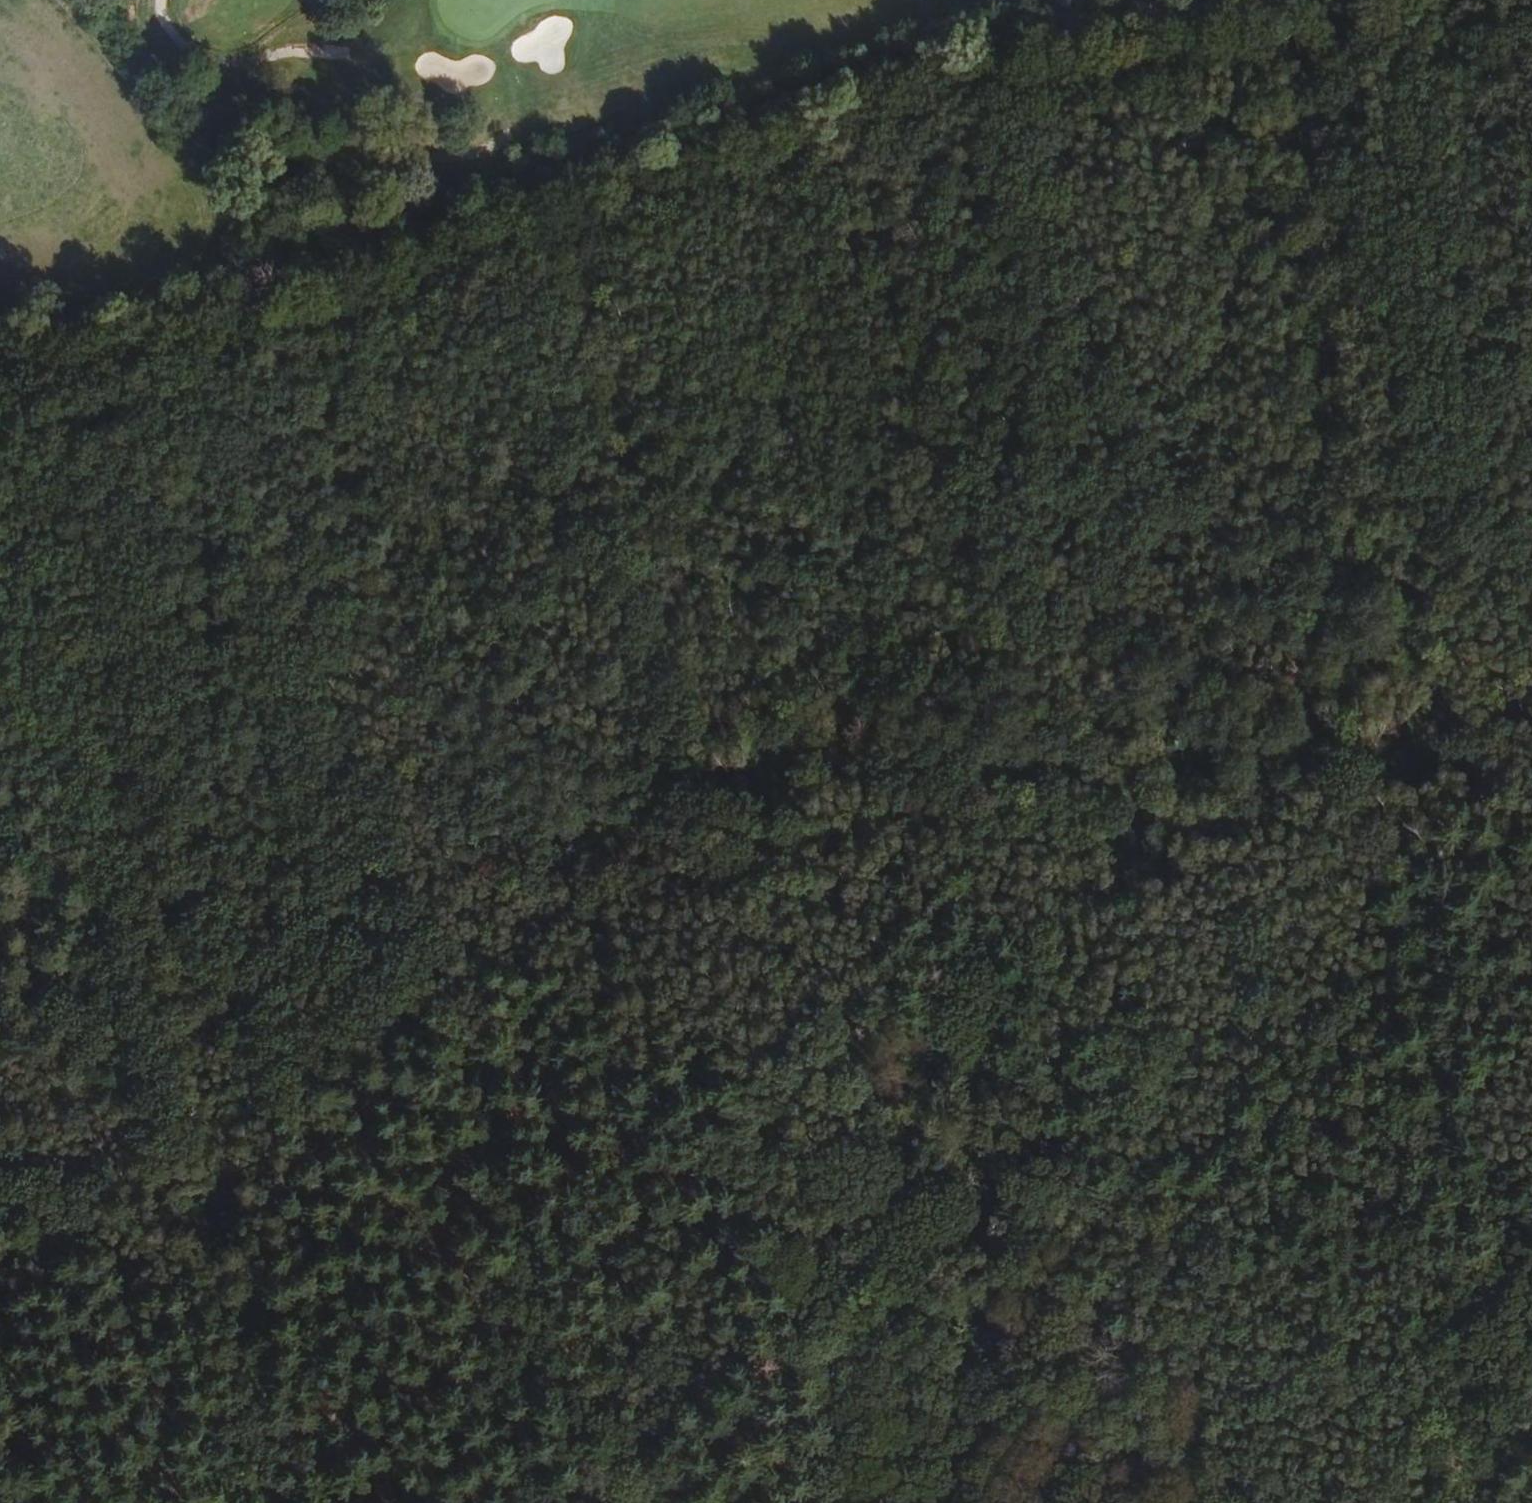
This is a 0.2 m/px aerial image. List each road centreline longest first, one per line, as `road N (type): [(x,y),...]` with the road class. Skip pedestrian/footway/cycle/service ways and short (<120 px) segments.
road 1 (track): [(56,0),(269,259),(287,263),(348,251),(819,70),(1033,12),(1141,0)]
road 2 (track): [(1446,1502),(1486,1397),(1531,1336)]

